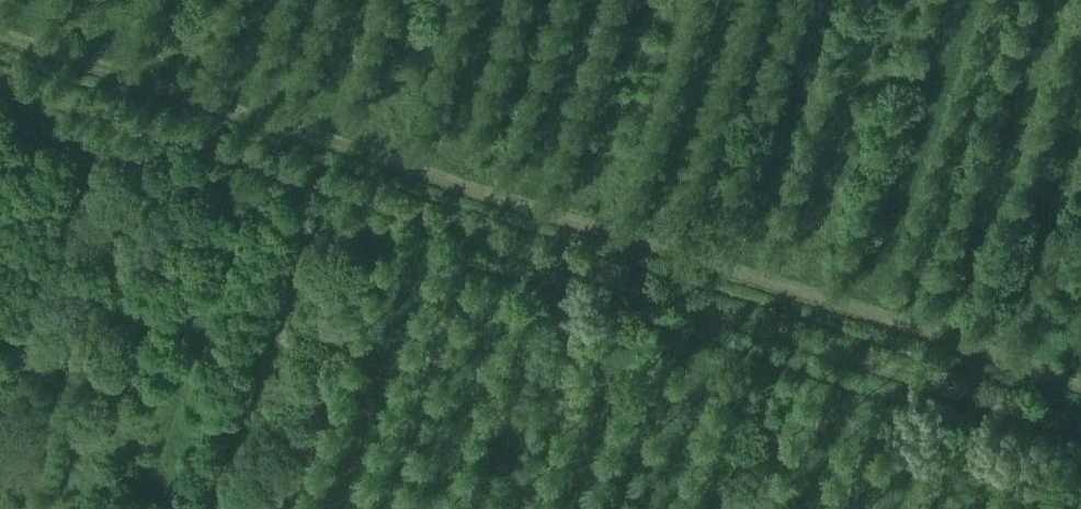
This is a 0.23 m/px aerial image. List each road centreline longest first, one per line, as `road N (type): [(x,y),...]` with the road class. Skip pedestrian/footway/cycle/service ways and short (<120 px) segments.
road 1 (track): [(0,34),(1080,383)]

